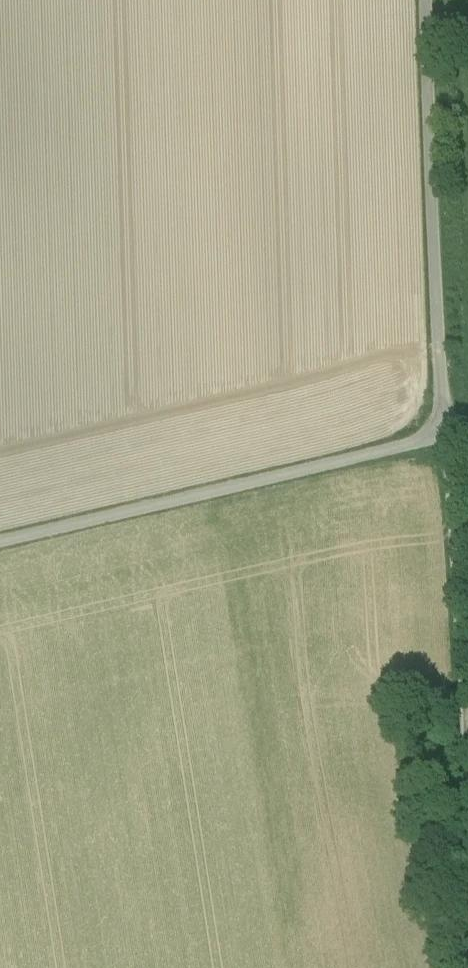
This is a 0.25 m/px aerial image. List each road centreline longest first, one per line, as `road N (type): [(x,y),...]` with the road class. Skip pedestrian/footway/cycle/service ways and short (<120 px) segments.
road 1 (track): [(0,540),(448,439)]
road 2 (track): [(429,0),(448,439)]
road 3 (track): [(448,439),(467,632)]

